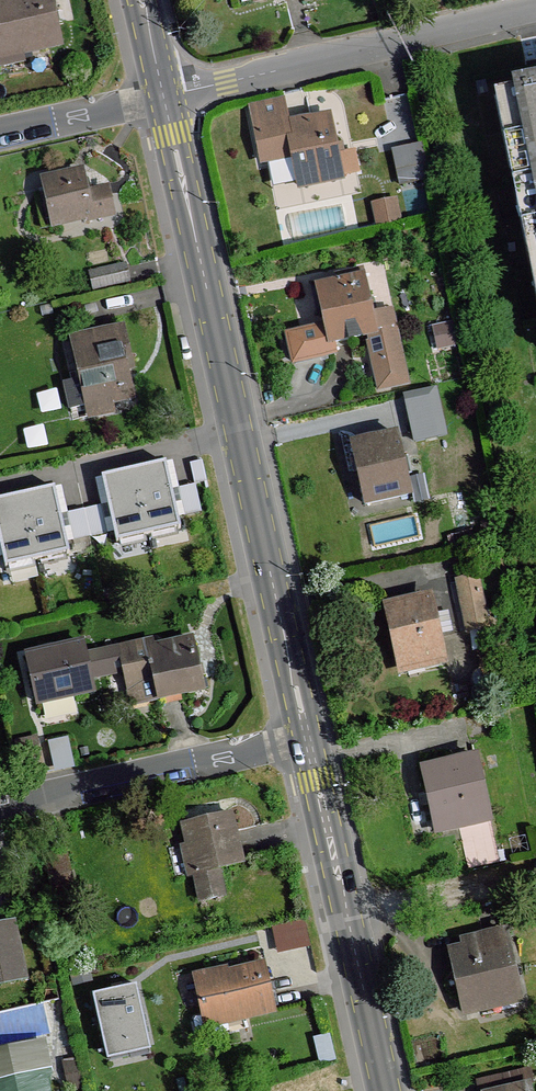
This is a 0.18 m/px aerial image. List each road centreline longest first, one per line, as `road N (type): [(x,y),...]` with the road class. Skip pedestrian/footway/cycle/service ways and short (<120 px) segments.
road 1 (tertiary): [(164,100),(308,741)]
road 2 (residential): [(164,100),(535,9)]
road 3 (tertiary): [(308,741),(387,1090)]
road 4 (residential): [(0,815),(36,807),(71,785),(308,741)]
road 5 (residential): [(0,126),(49,115),(89,118),(164,100)]

